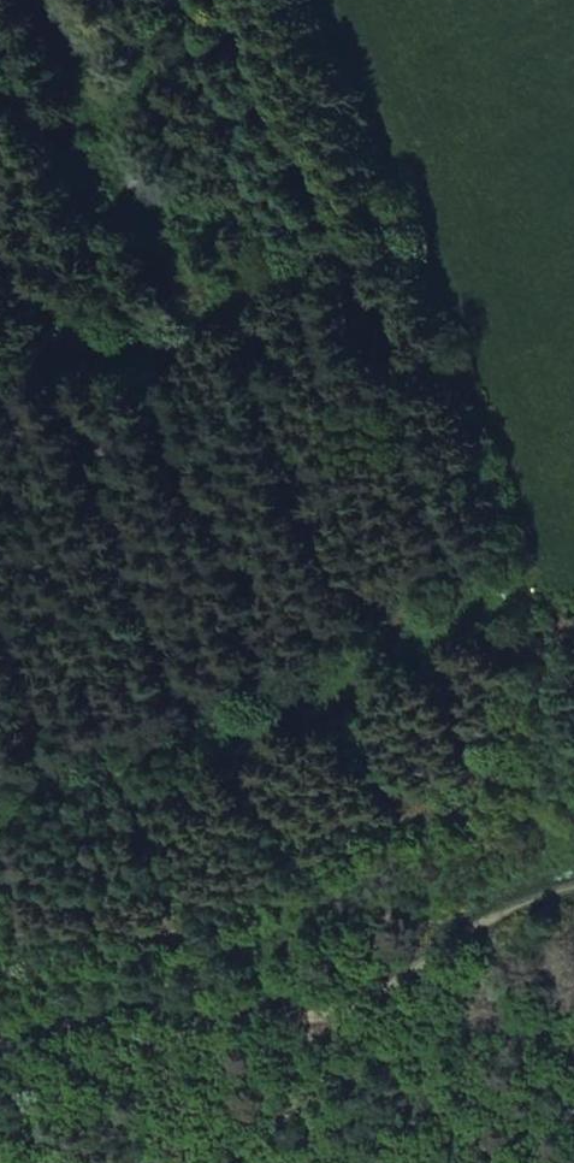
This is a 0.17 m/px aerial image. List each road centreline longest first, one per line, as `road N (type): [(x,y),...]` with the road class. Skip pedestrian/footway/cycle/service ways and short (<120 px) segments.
road 1 (track): [(573,889),(496,921),(400,979),(163,1021),(0,1037)]

